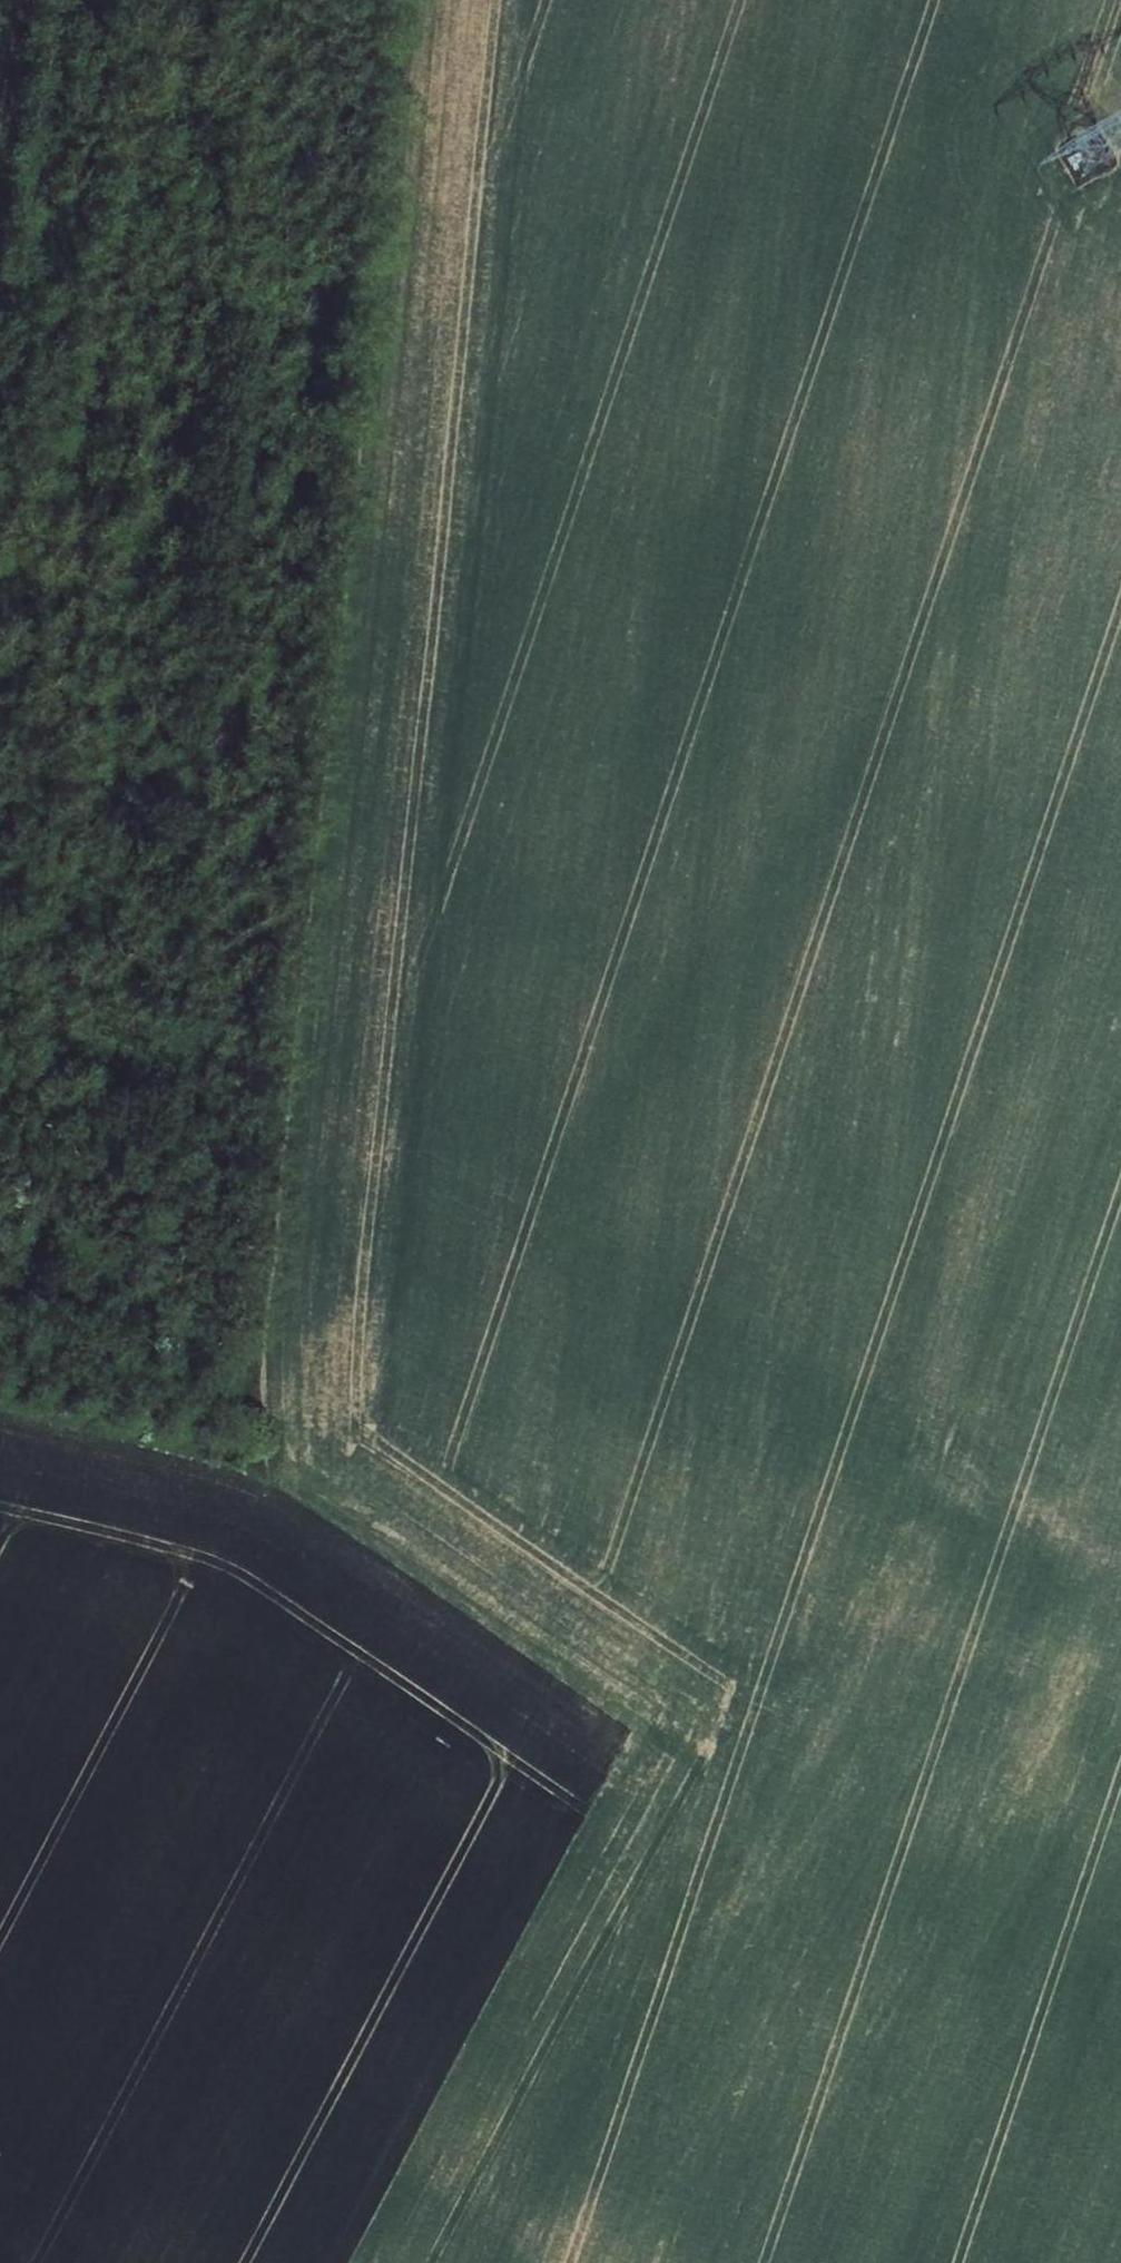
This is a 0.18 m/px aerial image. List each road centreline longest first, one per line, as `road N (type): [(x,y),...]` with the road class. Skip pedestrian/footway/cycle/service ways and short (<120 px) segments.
road 1 (track): [(0,1373),(153,1408),(235,1410)]
road 2 (track): [(0,167),(28,0)]

